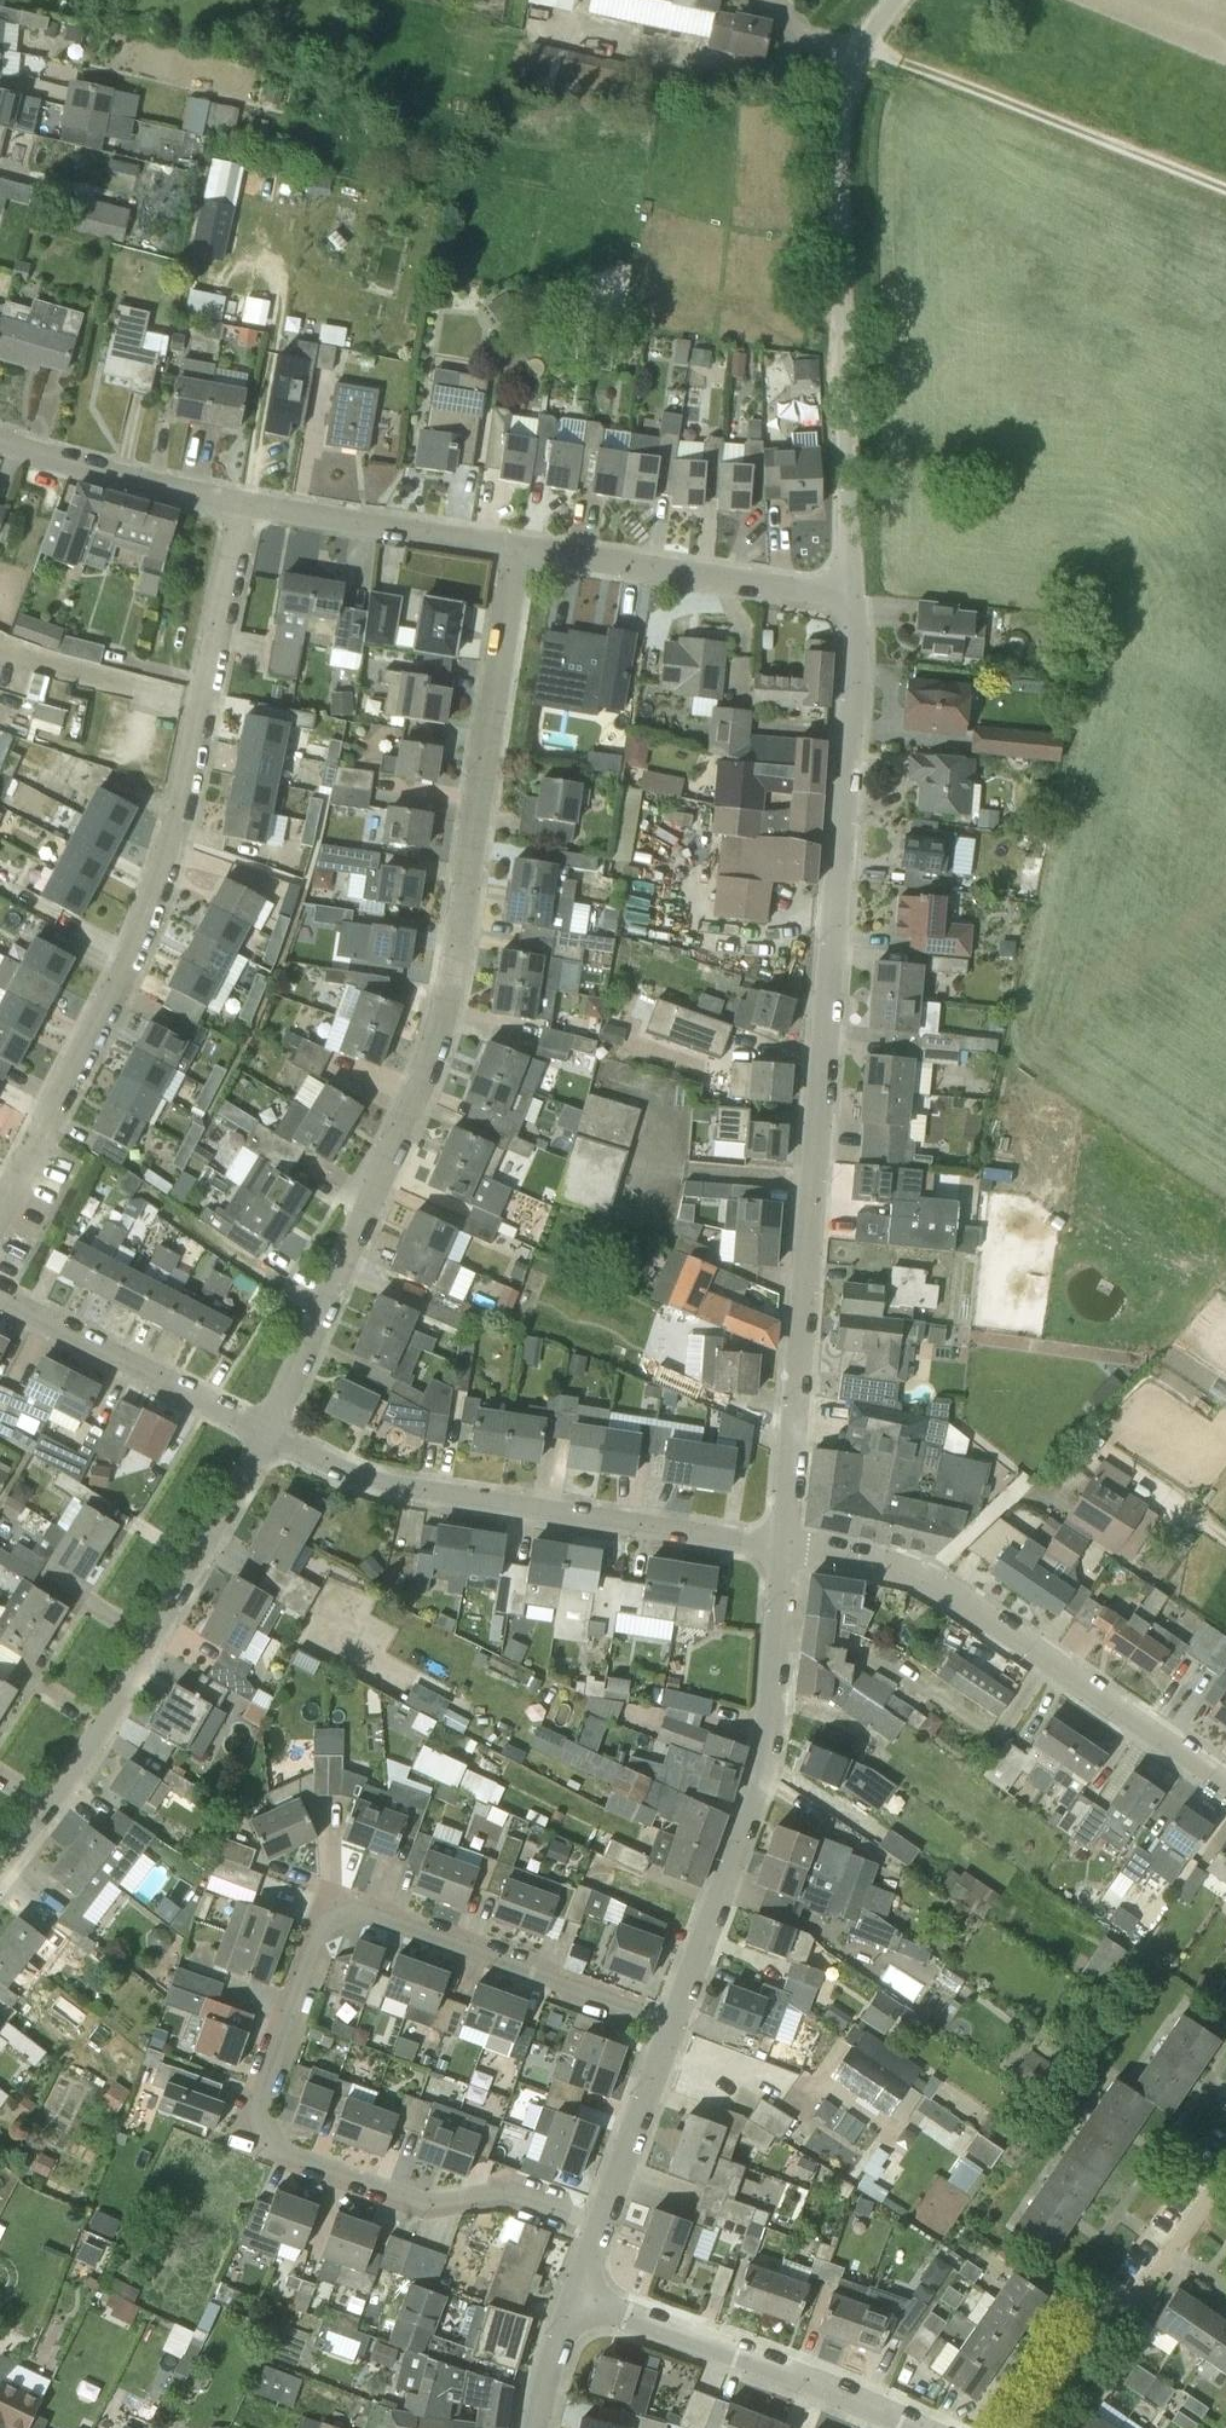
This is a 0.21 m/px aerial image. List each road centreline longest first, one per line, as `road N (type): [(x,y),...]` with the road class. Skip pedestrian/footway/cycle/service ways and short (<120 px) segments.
road 1 (residential): [(600,2225),(500,2188),(421,2201),(276,2148),(256,2101),(320,1926),(362,1909),(672,2022)]
road 2 (residential): [(269,1426),(436,1021),(510,547)]
road 3 (residential): [(0,1200),(156,883),(234,504)]
road 4 (unclassified): [(895,0),(854,63),(837,142),(851,595)]
road 5 (residential): [(815,1179),(851,595)]
road 6 (residential): [(784,1547),(389,1478),(269,1426)]
road 7 (residential): [(0,1862),(119,1701),(269,1426)]
road 8 (residential): [(1225,1783),(934,1584),(876,1561),(784,1547)]
road 9 (residential): [(672,2022),(753,1801),(769,1724),(784,1547)]
road 10 (track): [(863,47),(1225,189)]
road 11 (residential): [(784,1547),(815,1179)]
road 12 (residential): [(919,2427),(574,2296)]
road 13 (residential): [(851,595),(510,547)]
road 14 (residential): [(1020,2427),(1094,2322),(1132,2311),(1225,2172)]
road 15 (residential): [(269,1426),(0,1291)]
road 16 (residential): [(510,547),(234,504)]
road 17 (residential): [(234,504),(0,437)]
road 18 (residential): [(600,2225),(672,2022)]
road 19 (residential): [(535,2427),(574,2296)]
road 20 (residential): [(815,1179),(689,1169)]

